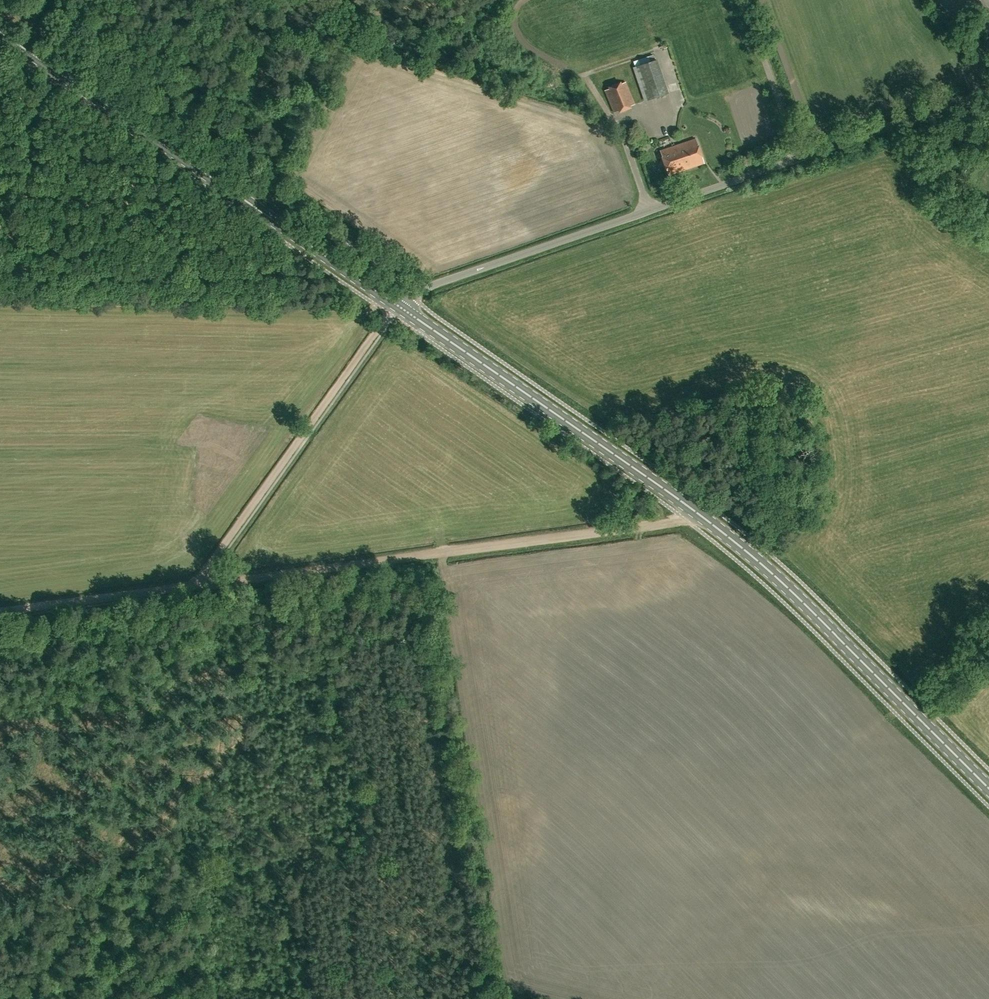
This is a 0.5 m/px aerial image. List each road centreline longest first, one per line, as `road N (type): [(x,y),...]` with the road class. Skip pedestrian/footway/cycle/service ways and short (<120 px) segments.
road 1 (secondary): [(988,787),(746,552),(400,307)]
road 2 (track): [(195,587),(628,532),(700,515)]
road 3 (secondary): [(400,307),(0,32)]
road 4 (unclassified): [(400,307),(429,286),(798,159)]
road 5 (track): [(391,316),(195,587)]
road 6 (unclassified): [(798,159),(988,94)]
road 7 (track): [(0,613),(195,587)]
road 8 (unclassified): [(798,159),(741,0)]

